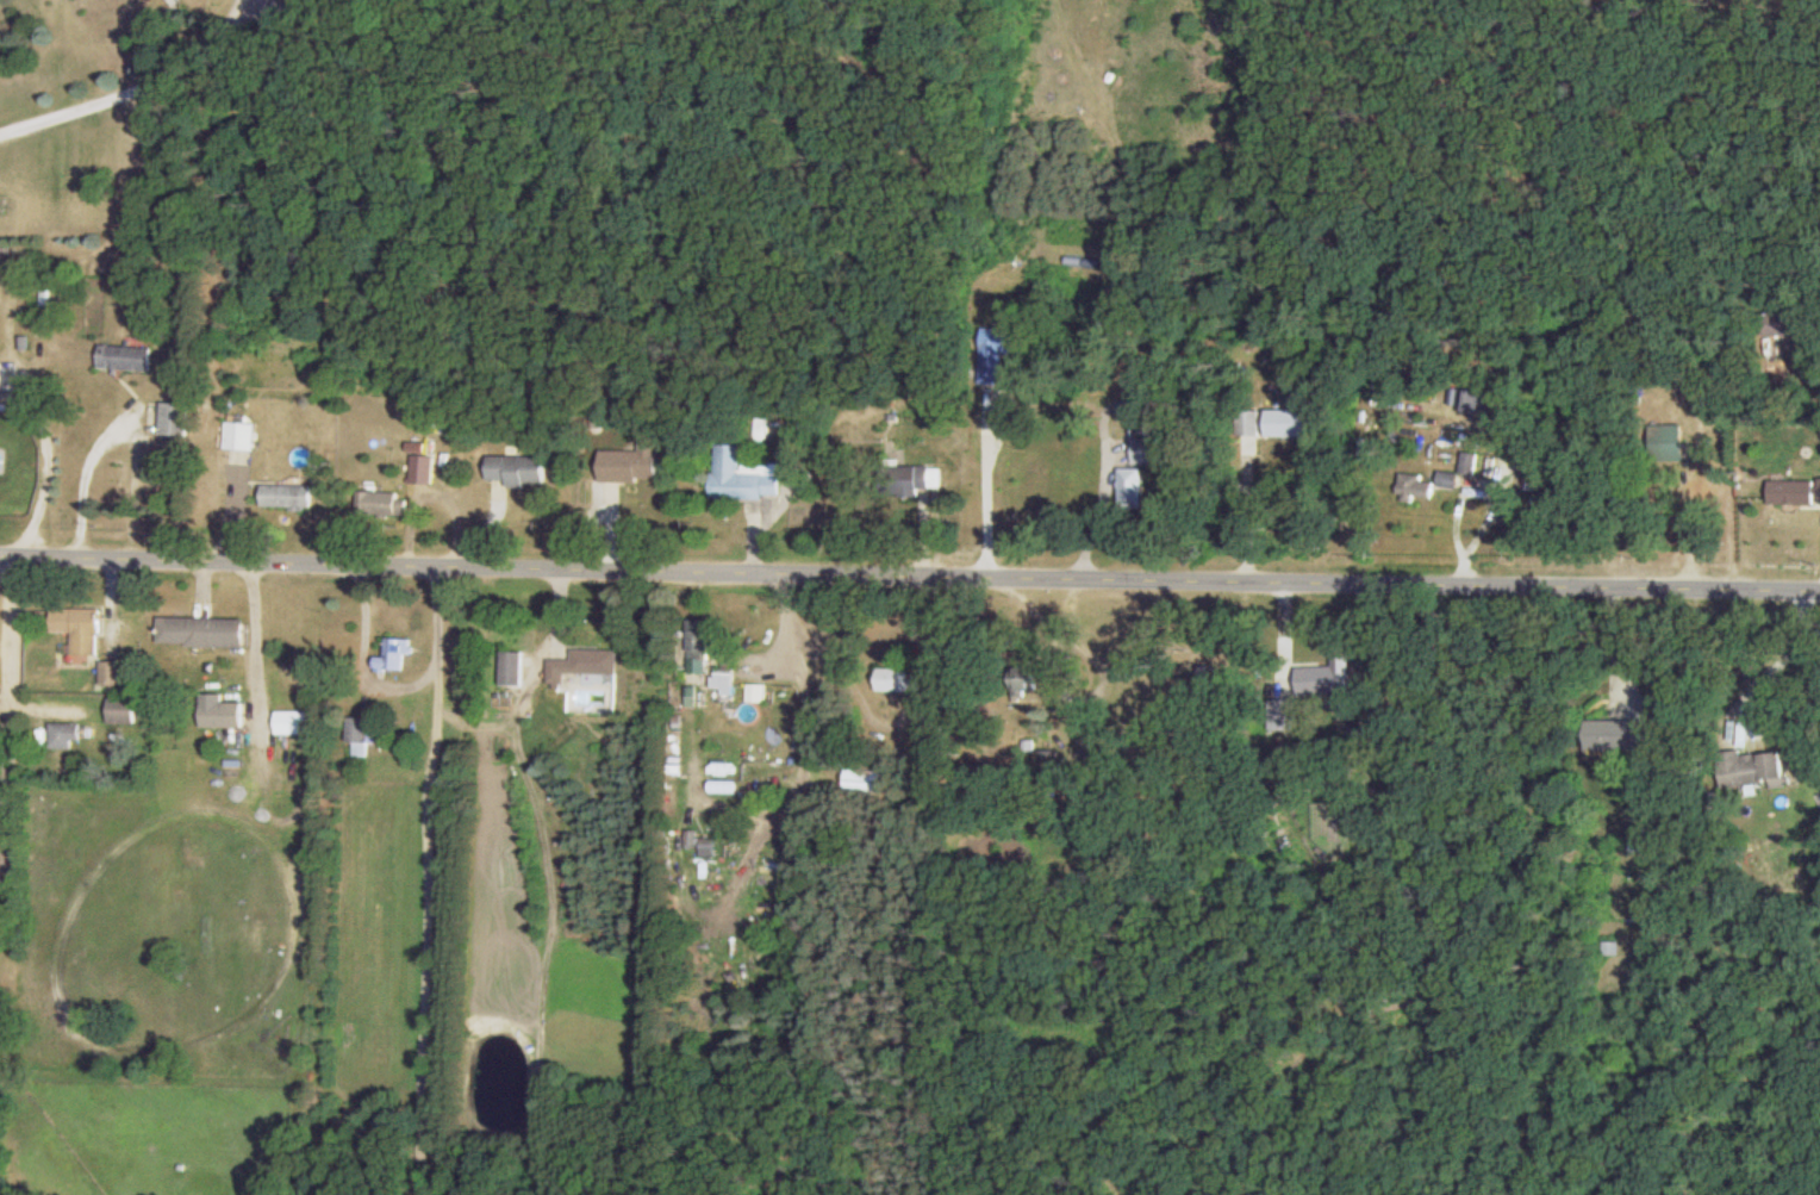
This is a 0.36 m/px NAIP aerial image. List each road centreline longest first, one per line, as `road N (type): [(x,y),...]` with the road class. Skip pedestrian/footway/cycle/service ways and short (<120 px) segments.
road 1 (residential): [(0,551),(1819,590)]

